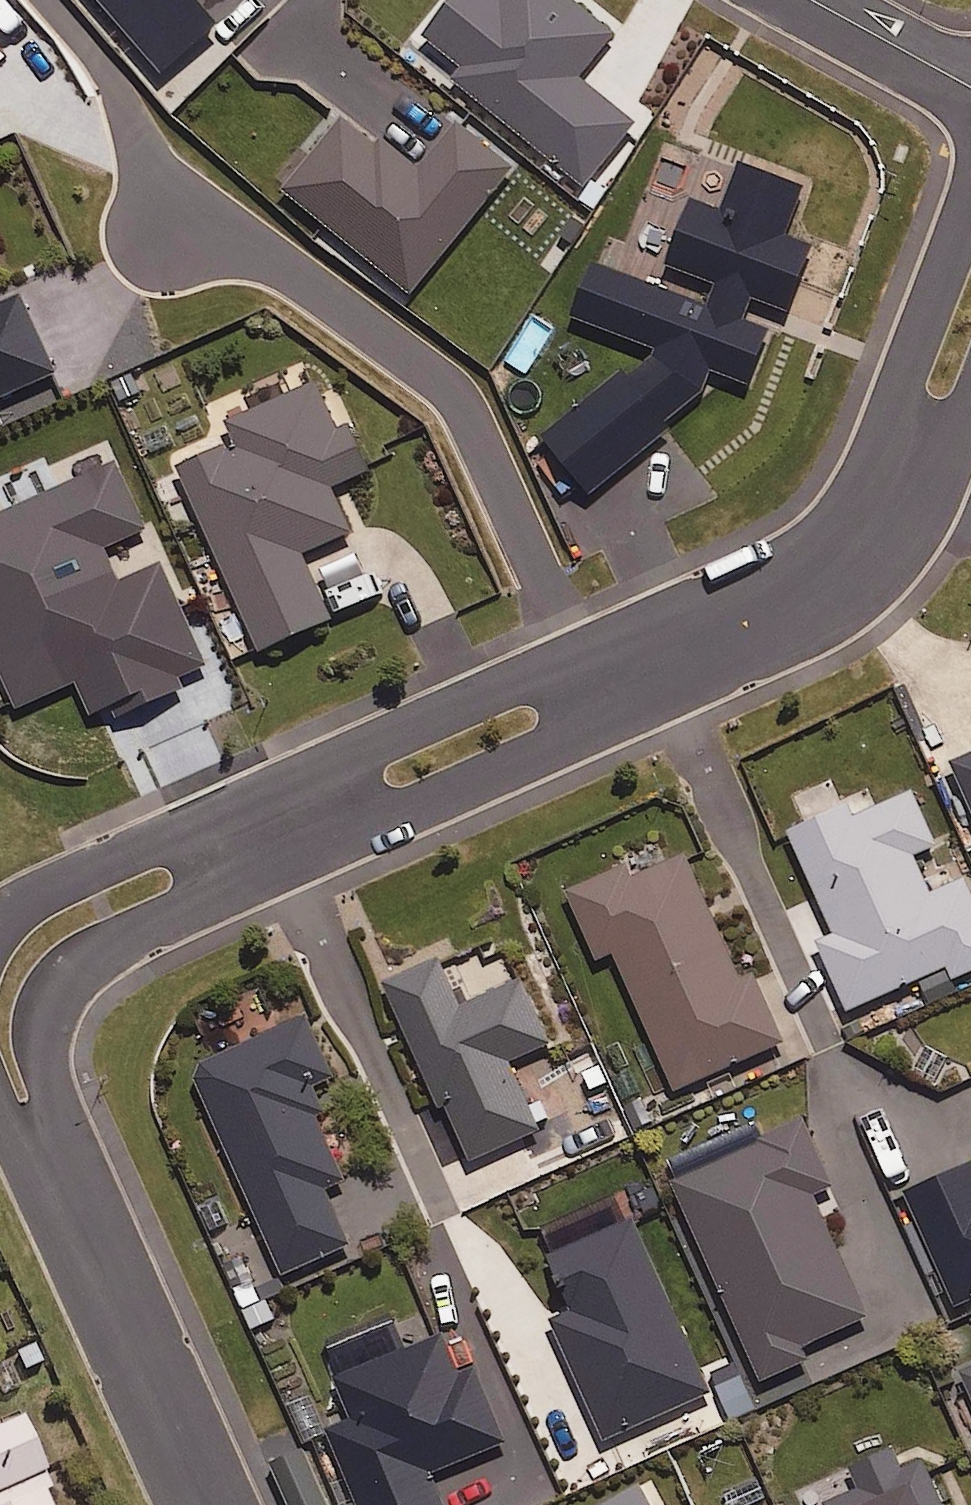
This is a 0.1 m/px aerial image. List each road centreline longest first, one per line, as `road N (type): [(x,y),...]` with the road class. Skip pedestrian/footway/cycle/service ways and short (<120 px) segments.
road 1 (residential): [(616,720),(115,943),(70,978),(46,1034),(65,1132),(54,1165)]
road 2 (residential): [(0,917),(585,654)]
road 3 (residential): [(585,654),(466,404),(403,351),(176,202)]
road 4 (residential): [(926,515),(872,582),(818,625),(616,720)]
road 5 (residential): [(54,1165),(204,1504)]
road 6 (residential): [(585,654),(761,572),(817,535),(859,490)]
road 7 (residential): [(859,490),(970,198)]
road 8 (residential): [(815,0),(970,88)]
road 9 (residential): [(970,403),(926,515)]

